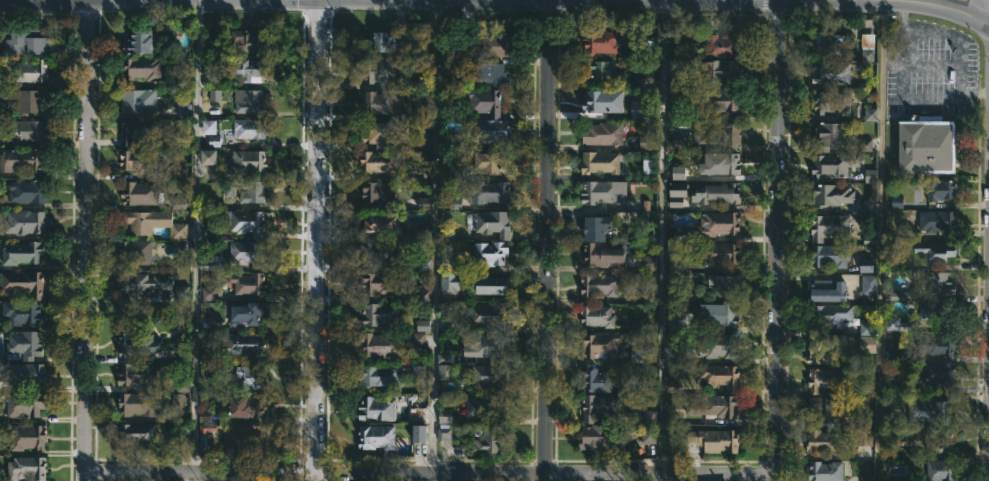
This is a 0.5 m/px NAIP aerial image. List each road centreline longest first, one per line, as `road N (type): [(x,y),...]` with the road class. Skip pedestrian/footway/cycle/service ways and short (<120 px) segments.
road 1 (residential): [(775,473),(87,471)]
road 2 (residential): [(312,480),(317,0)]
road 3 (residential): [(775,480),(779,0)]
road 4 (residential): [(87,480),(90,0)]
road 5 (residential): [(544,480),(546,0)]

